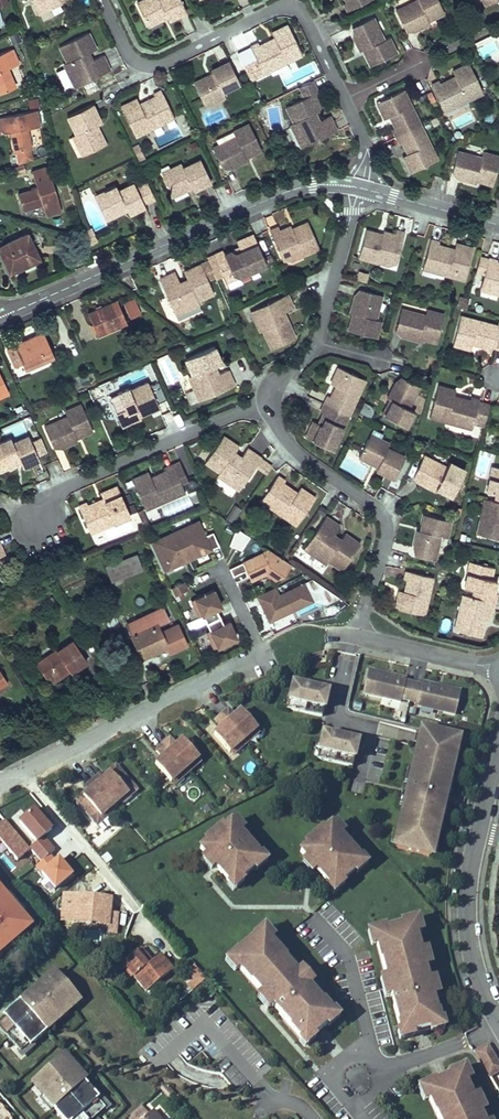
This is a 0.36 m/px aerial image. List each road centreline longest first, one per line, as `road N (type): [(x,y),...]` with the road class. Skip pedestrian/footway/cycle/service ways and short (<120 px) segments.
road 1 (residential): [(263,403),(298,462),(380,519),(355,636),(498,668)]
road 2 (residential): [(4,320),(279,200),(313,189),(354,191)]
road 3 (residential): [(498,733),(466,901),(472,964),(498,1022)]
road 4 (residential): [(0,781),(260,648)]
road 5 (residential): [(40,510),(44,493),(263,403)]
road 6 (residential): [(295,10),(274,10),(145,68),(127,58),(100,0)]
road 7 (residential): [(343,100),(498,24)]
road 8 (residential): [(354,191),(318,339)]
road 9 (residential): [(354,191),(498,230)]

